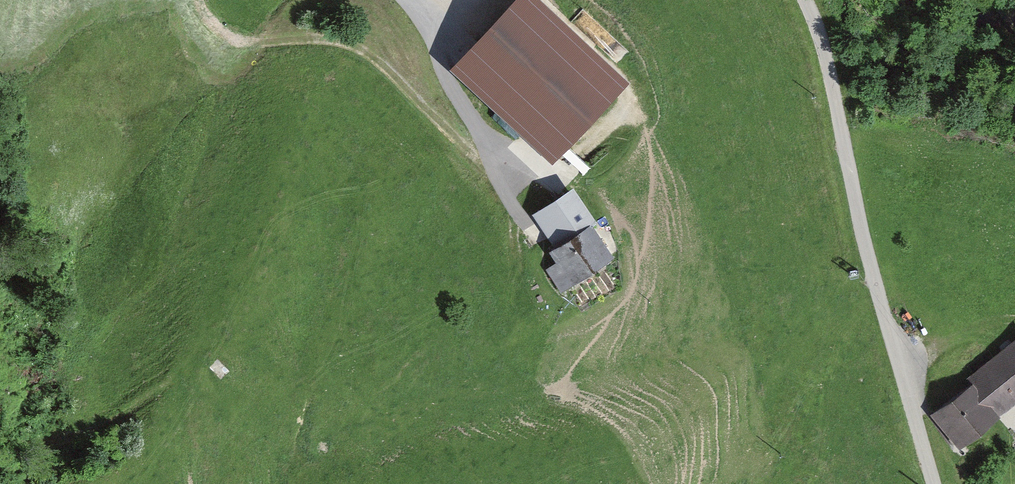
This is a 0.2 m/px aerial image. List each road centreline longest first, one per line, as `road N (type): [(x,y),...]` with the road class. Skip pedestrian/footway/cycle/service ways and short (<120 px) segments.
road 1 (residential): [(806,0),(935,483)]
road 2 (track): [(202,0),(211,20),(248,41),(337,40),(382,59),(492,168)]
road 3 (track): [(525,221),(499,188),(433,31),(410,0)]

